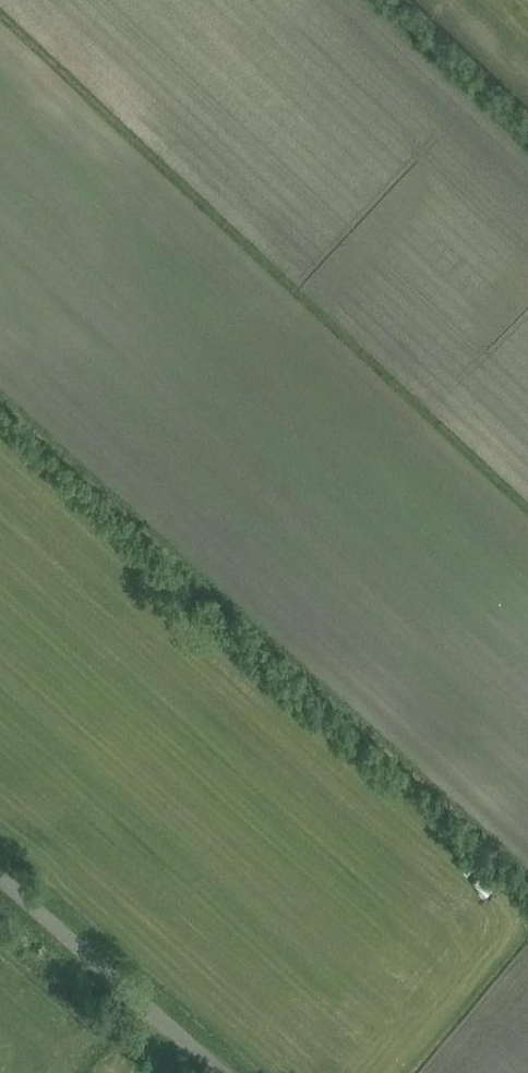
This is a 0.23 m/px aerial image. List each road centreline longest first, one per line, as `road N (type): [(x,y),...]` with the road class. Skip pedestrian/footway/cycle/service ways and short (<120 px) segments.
road 1 (unclassified): [(227,1072),(0,874)]

